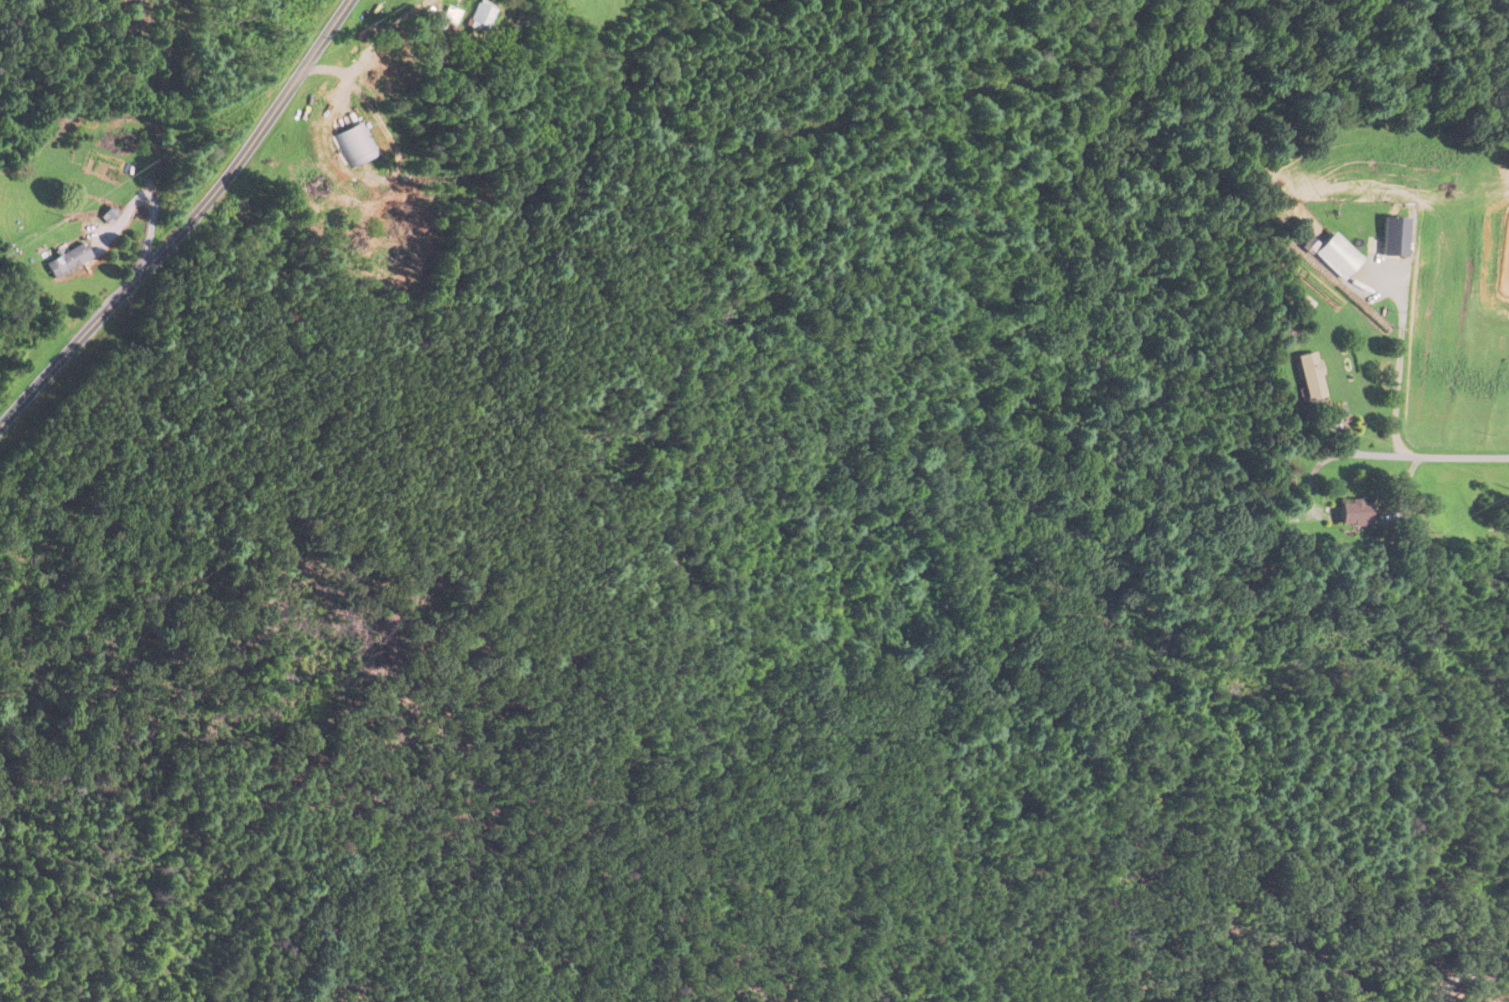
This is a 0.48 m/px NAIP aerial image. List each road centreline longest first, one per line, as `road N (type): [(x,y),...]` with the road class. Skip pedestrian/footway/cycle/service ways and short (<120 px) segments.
road 1 (residential): [(0,426),(219,186),(349,0)]
road 2 (residential): [(1508,458),(1352,453)]

